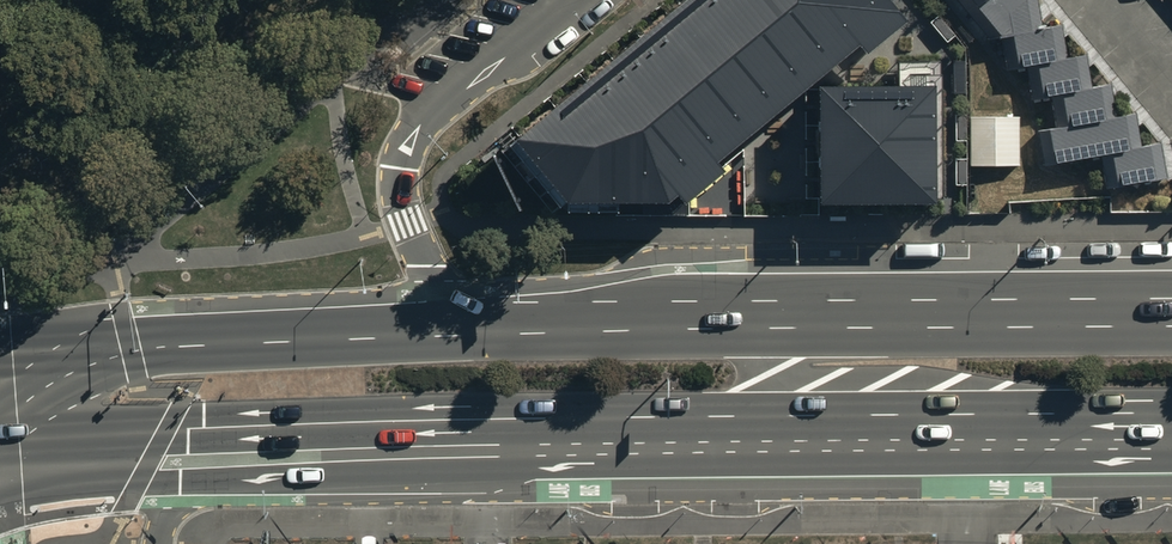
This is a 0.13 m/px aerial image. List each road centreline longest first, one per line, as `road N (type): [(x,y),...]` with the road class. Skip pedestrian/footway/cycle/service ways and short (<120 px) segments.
road 1 (primary): [(895,430),(795,413),(0,439)]
road 2 (secondary): [(895,430),(833,456),(772,463),(215,481)]
road 3 (primary): [(514,326),(689,314),(1171,312)]
road 4 (residential): [(570,0),(422,123),(400,168),(408,230),(428,264),(514,326)]
road 5 (primary): [(86,351),(514,326)]
road 6 (primary): [(1171,431),(895,430)]
road 7 (secondary): [(215,481),(0,497)]
road 8 (secondary): [(86,351),(0,435)]

